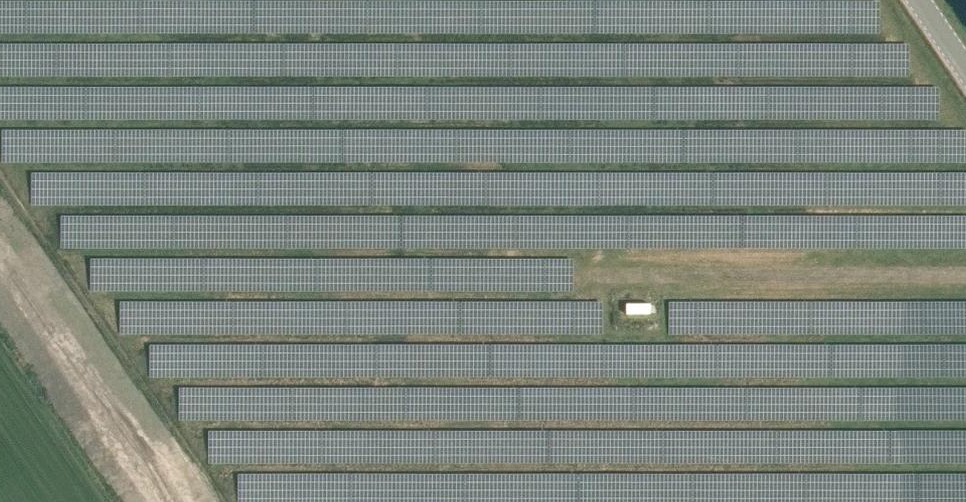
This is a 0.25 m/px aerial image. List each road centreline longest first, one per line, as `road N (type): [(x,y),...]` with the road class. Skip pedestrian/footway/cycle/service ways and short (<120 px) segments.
road 1 (track): [(0,260),(166,501)]

